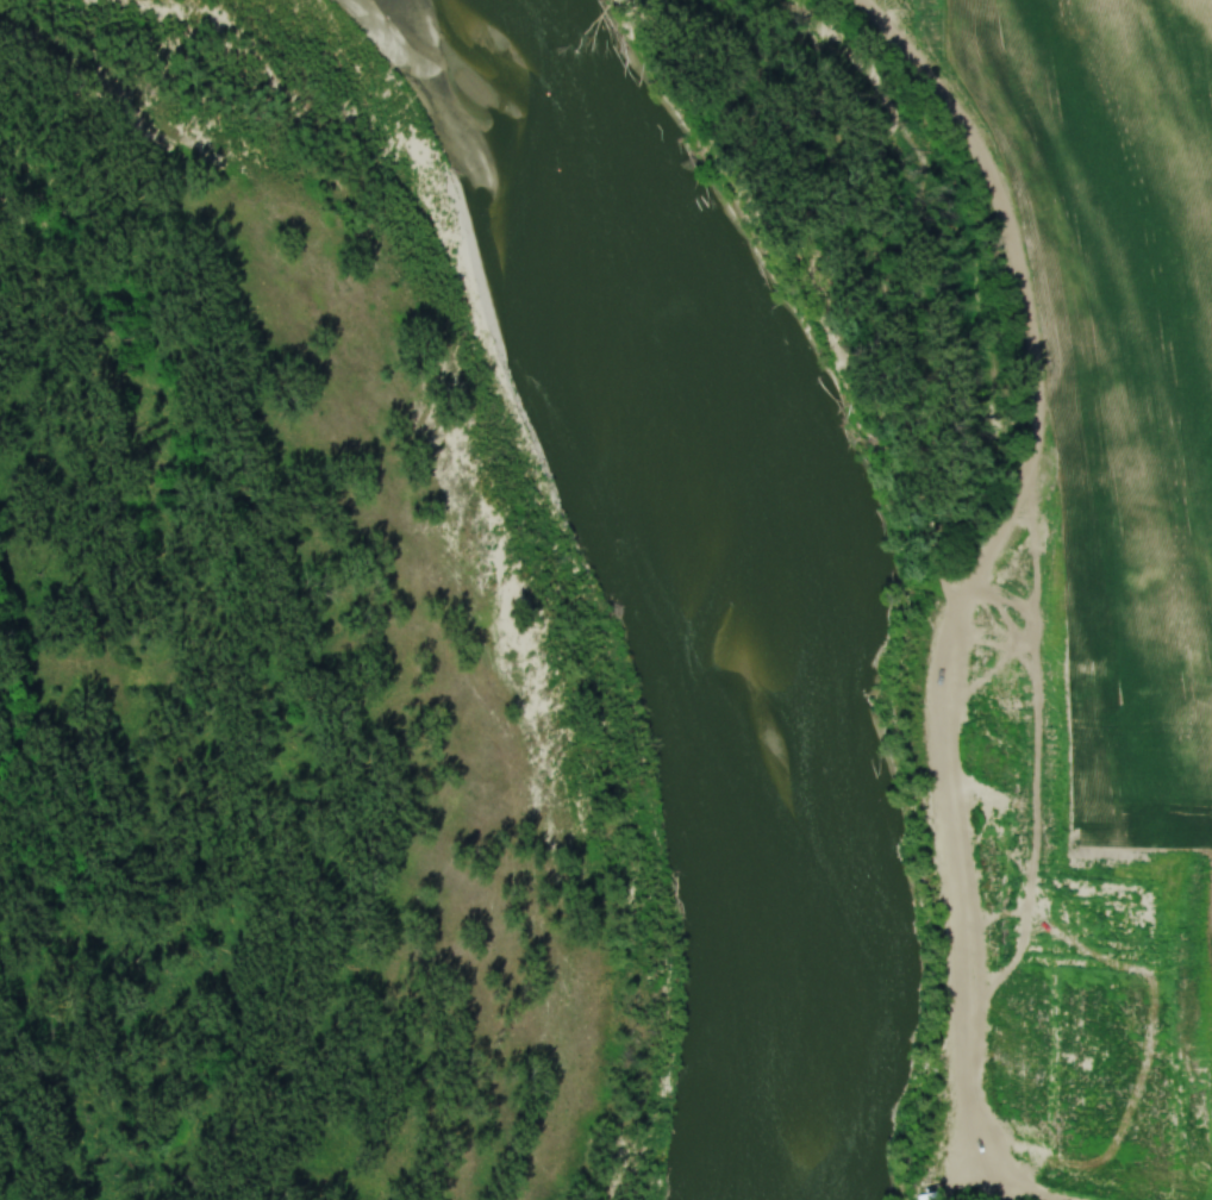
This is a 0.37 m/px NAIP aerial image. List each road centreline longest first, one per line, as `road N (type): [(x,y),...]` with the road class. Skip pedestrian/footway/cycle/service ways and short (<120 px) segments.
road 1 (residential): [(988,1199),(950,1160),(932,1112),(943,1001),(932,785),(941,598),(1012,483),(1024,438),(1013,330),(980,186),(908,74),(847,0)]

